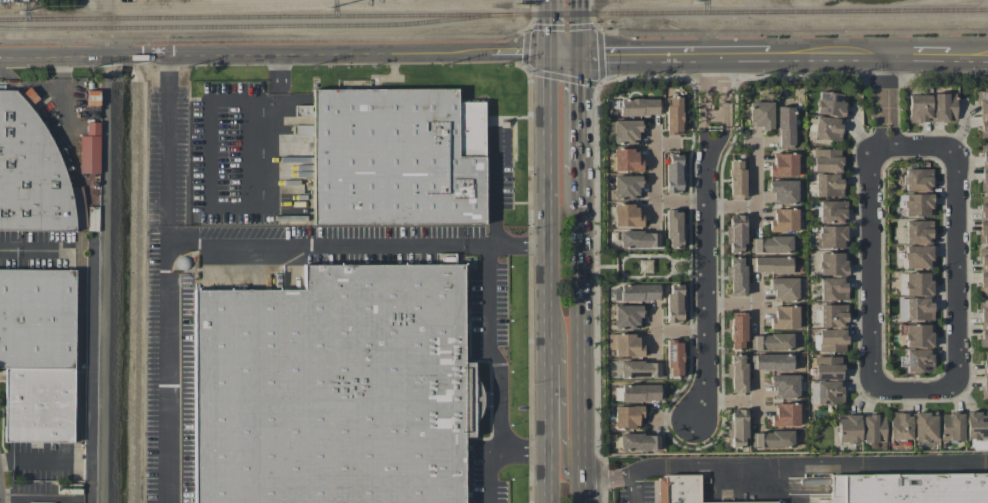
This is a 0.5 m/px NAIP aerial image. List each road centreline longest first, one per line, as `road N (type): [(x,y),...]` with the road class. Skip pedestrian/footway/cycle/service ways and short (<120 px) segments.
road 1 (tertiary): [(724,52),(0,57)]
road 2 (primary): [(551,49),(550,502)]
road 3 (residential): [(875,151),(872,378),(881,389),(945,389),(955,381)]
road 4 (primary): [(584,479),(582,170)]
road 5 (residential): [(955,381),(953,159),(943,147),(875,151)]
road 6 (tertiary): [(987,52),(724,52)]
road 7 (residential): [(705,182),(707,393),(697,411)]
road 8 (primary): [(551,359),(563,461),(584,479)]
road 9 (residential): [(706,206),(654,201),(653,123)]
road 10 (residential): [(704,52),(705,182)]

